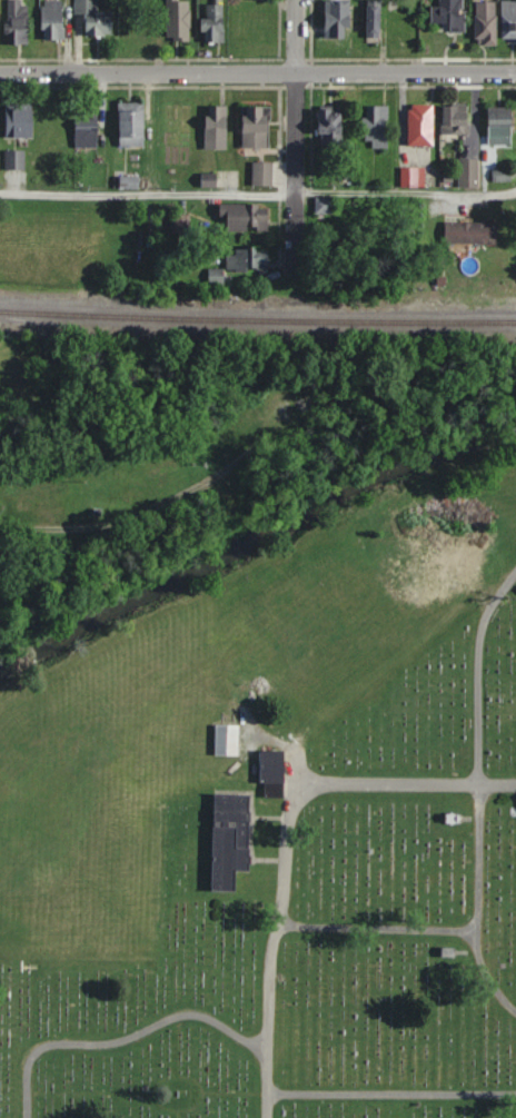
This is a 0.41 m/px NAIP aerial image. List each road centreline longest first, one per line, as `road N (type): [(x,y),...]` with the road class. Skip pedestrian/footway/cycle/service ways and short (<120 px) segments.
road 1 (residential): [(515,73),(0,72)]
road 2 (residential): [(290,266),(296,0)]

